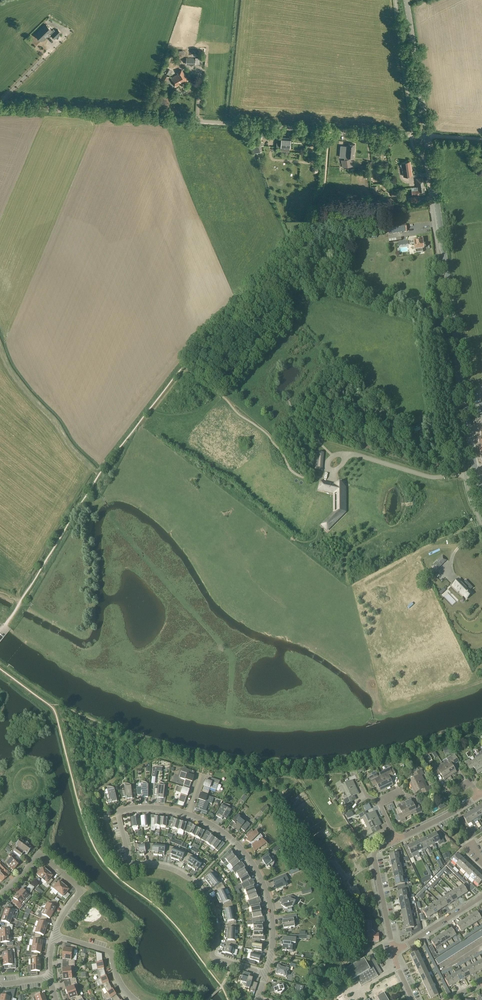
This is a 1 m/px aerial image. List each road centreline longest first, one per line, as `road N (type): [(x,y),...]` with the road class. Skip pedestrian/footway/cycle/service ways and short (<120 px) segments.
road 1 (unclassified): [(427,137),(0,108)]
road 2 (secondary): [(481,500),(427,137)]
road 3 (residential): [(266,975),(214,957),(208,898),(178,873),(131,865),(119,814)]
road 4 (residential): [(266,975),(274,923),(258,872),(233,841),(190,815)]
road 5 (track): [(98,472),(3,627)]
road 6 (residential): [(0,894),(40,855),(81,889),(56,936)]
road 7 (track): [(100,473),(58,434),(0,351)]
road 8 (secondary): [(427,137),(405,0)]
road 9 (residential): [(395,952),(374,857),(397,841)]

